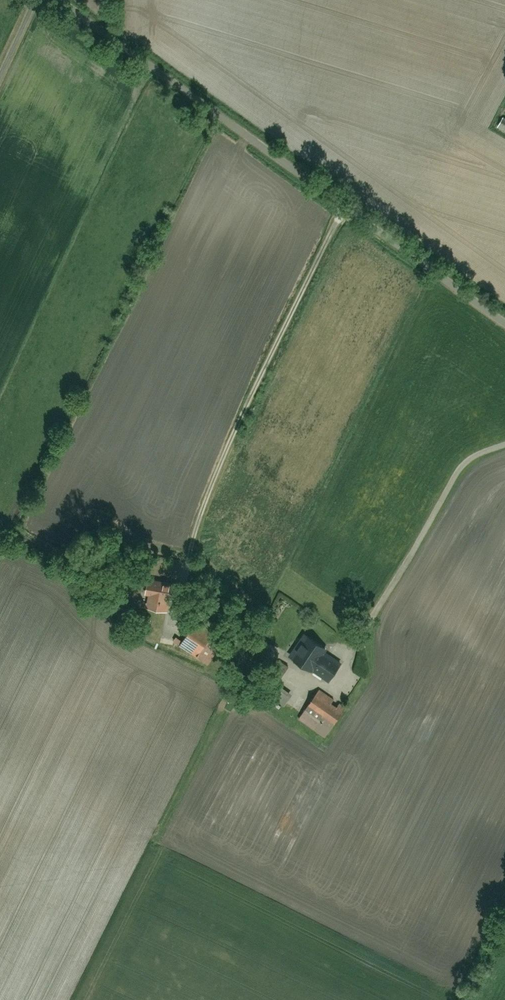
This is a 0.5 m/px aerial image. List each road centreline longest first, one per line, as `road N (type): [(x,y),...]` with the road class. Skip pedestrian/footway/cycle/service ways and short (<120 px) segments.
road 1 (residential): [(504,325),(44,0)]
road 2 (track): [(347,212),(187,554),(185,618)]
road 3 (track): [(504,445),(463,467),(354,651)]

